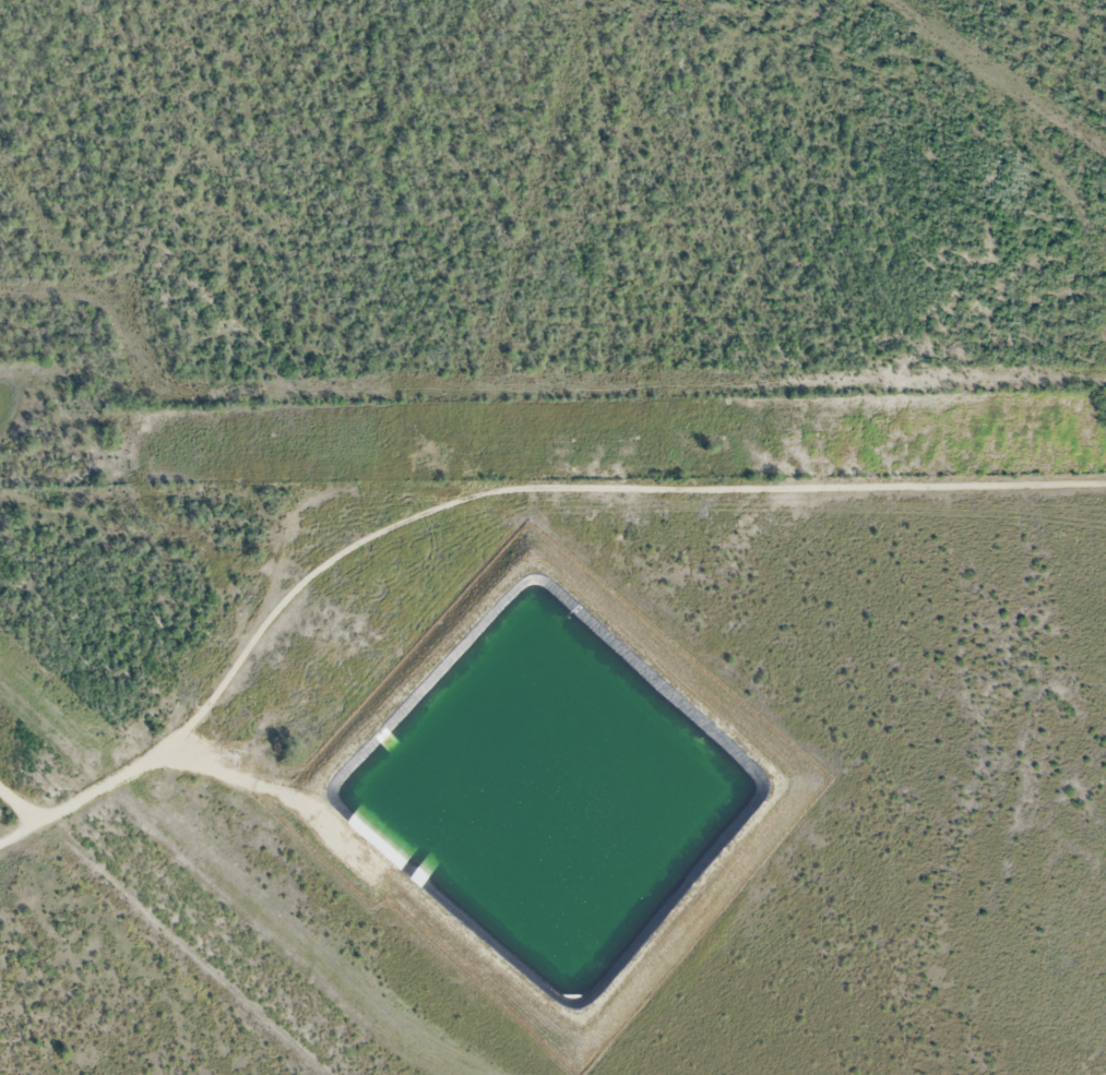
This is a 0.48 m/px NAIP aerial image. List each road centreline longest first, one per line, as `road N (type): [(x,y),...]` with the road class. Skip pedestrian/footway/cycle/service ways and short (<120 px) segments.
road 1 (track): [(1105,481),(509,487),(437,506),(304,577),(275,604),(221,686),(167,741),(0,836)]

